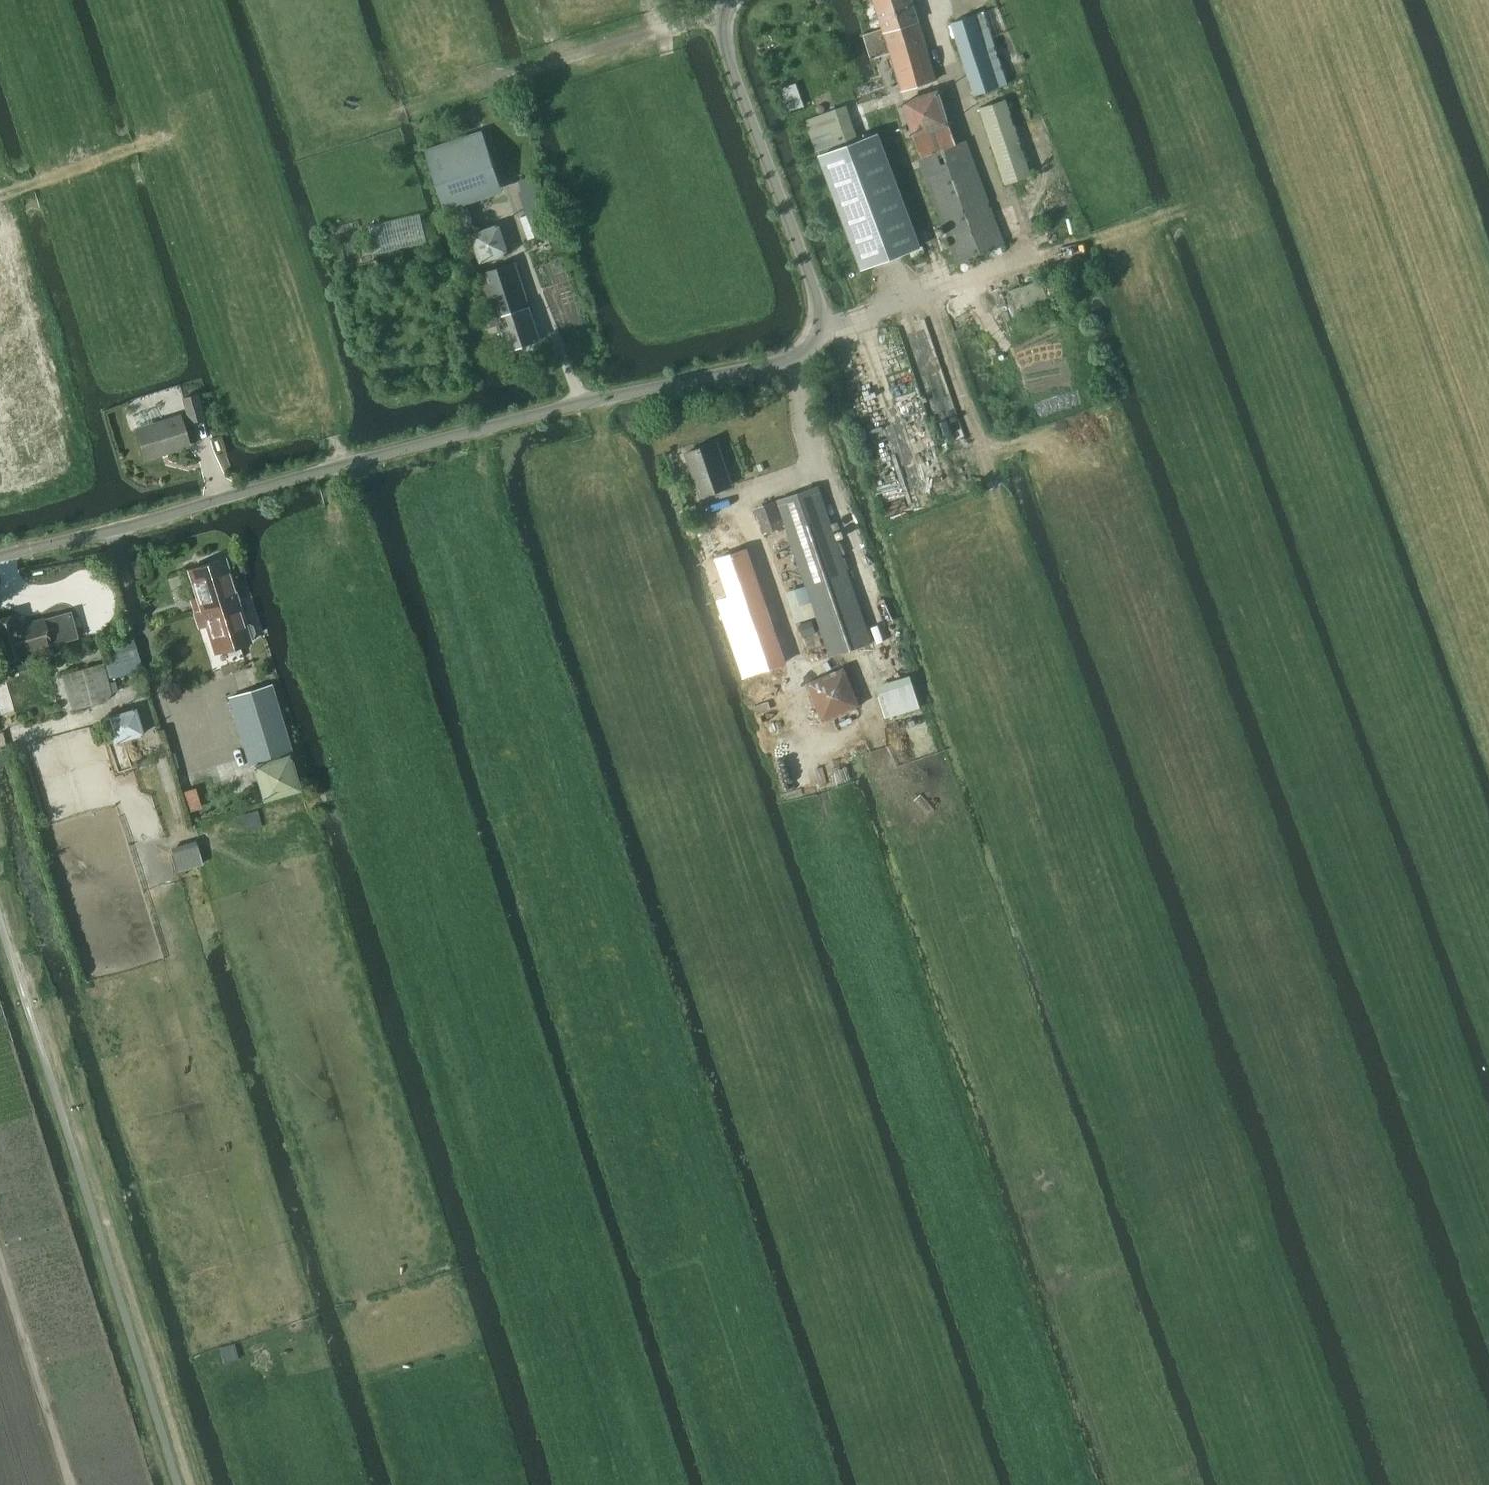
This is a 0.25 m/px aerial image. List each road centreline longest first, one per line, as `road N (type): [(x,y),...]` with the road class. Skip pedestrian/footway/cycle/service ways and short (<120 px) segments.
road 1 (unclassified): [(0,555),(581,401),(791,358),(815,337),(820,303),(726,52),(729,0)]
road 2 (track): [(69,1484),(0,1266)]

